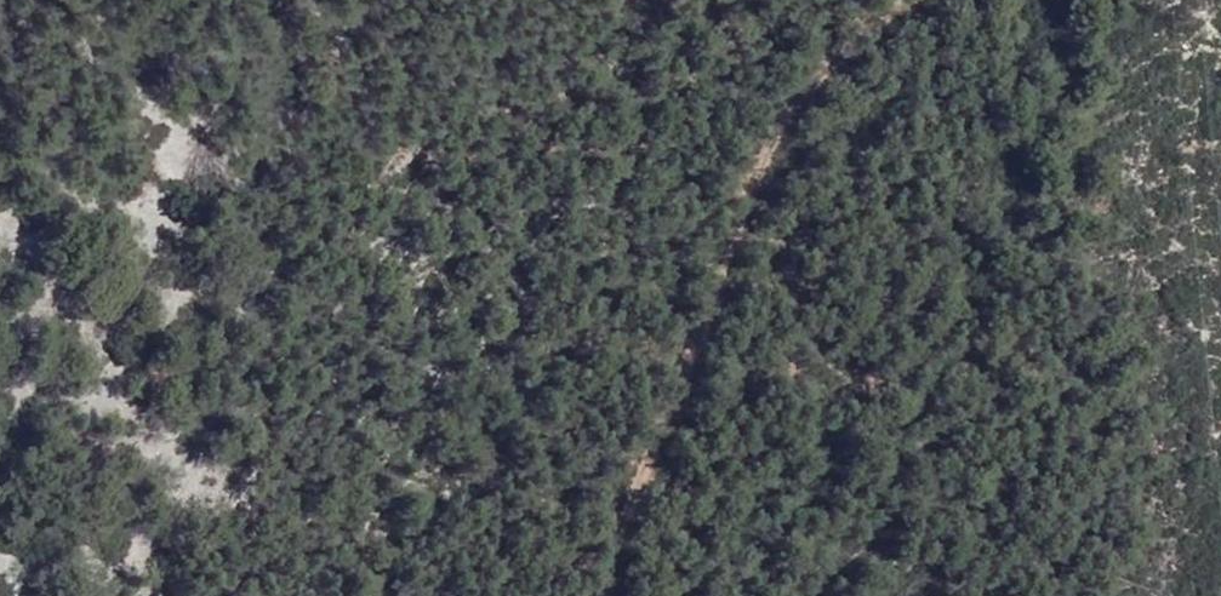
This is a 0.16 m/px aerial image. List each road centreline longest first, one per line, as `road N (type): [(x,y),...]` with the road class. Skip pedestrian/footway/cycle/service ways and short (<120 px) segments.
road 1 (track): [(610,595),(642,479),(791,126),(849,52),(950,0)]

